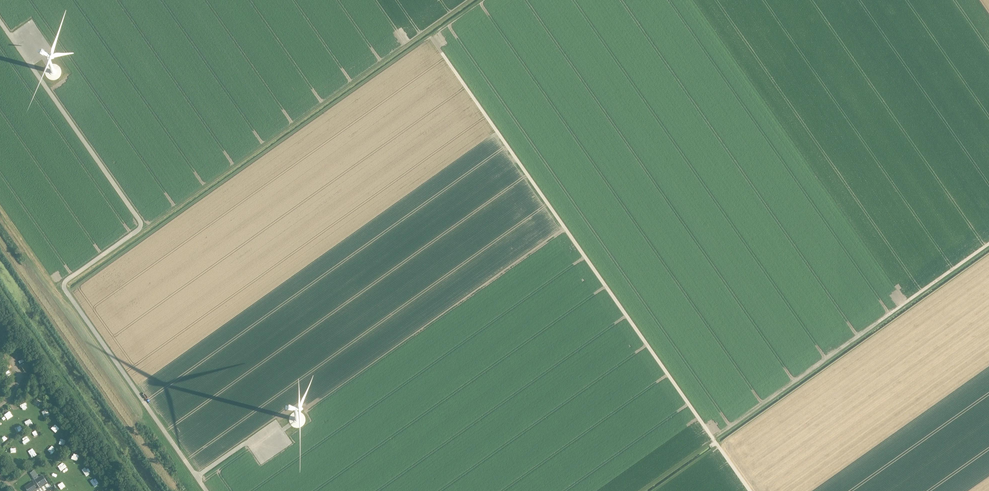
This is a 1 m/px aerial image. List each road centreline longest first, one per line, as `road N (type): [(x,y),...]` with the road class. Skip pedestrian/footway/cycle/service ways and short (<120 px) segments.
road 1 (track): [(0,288),(142,490)]

